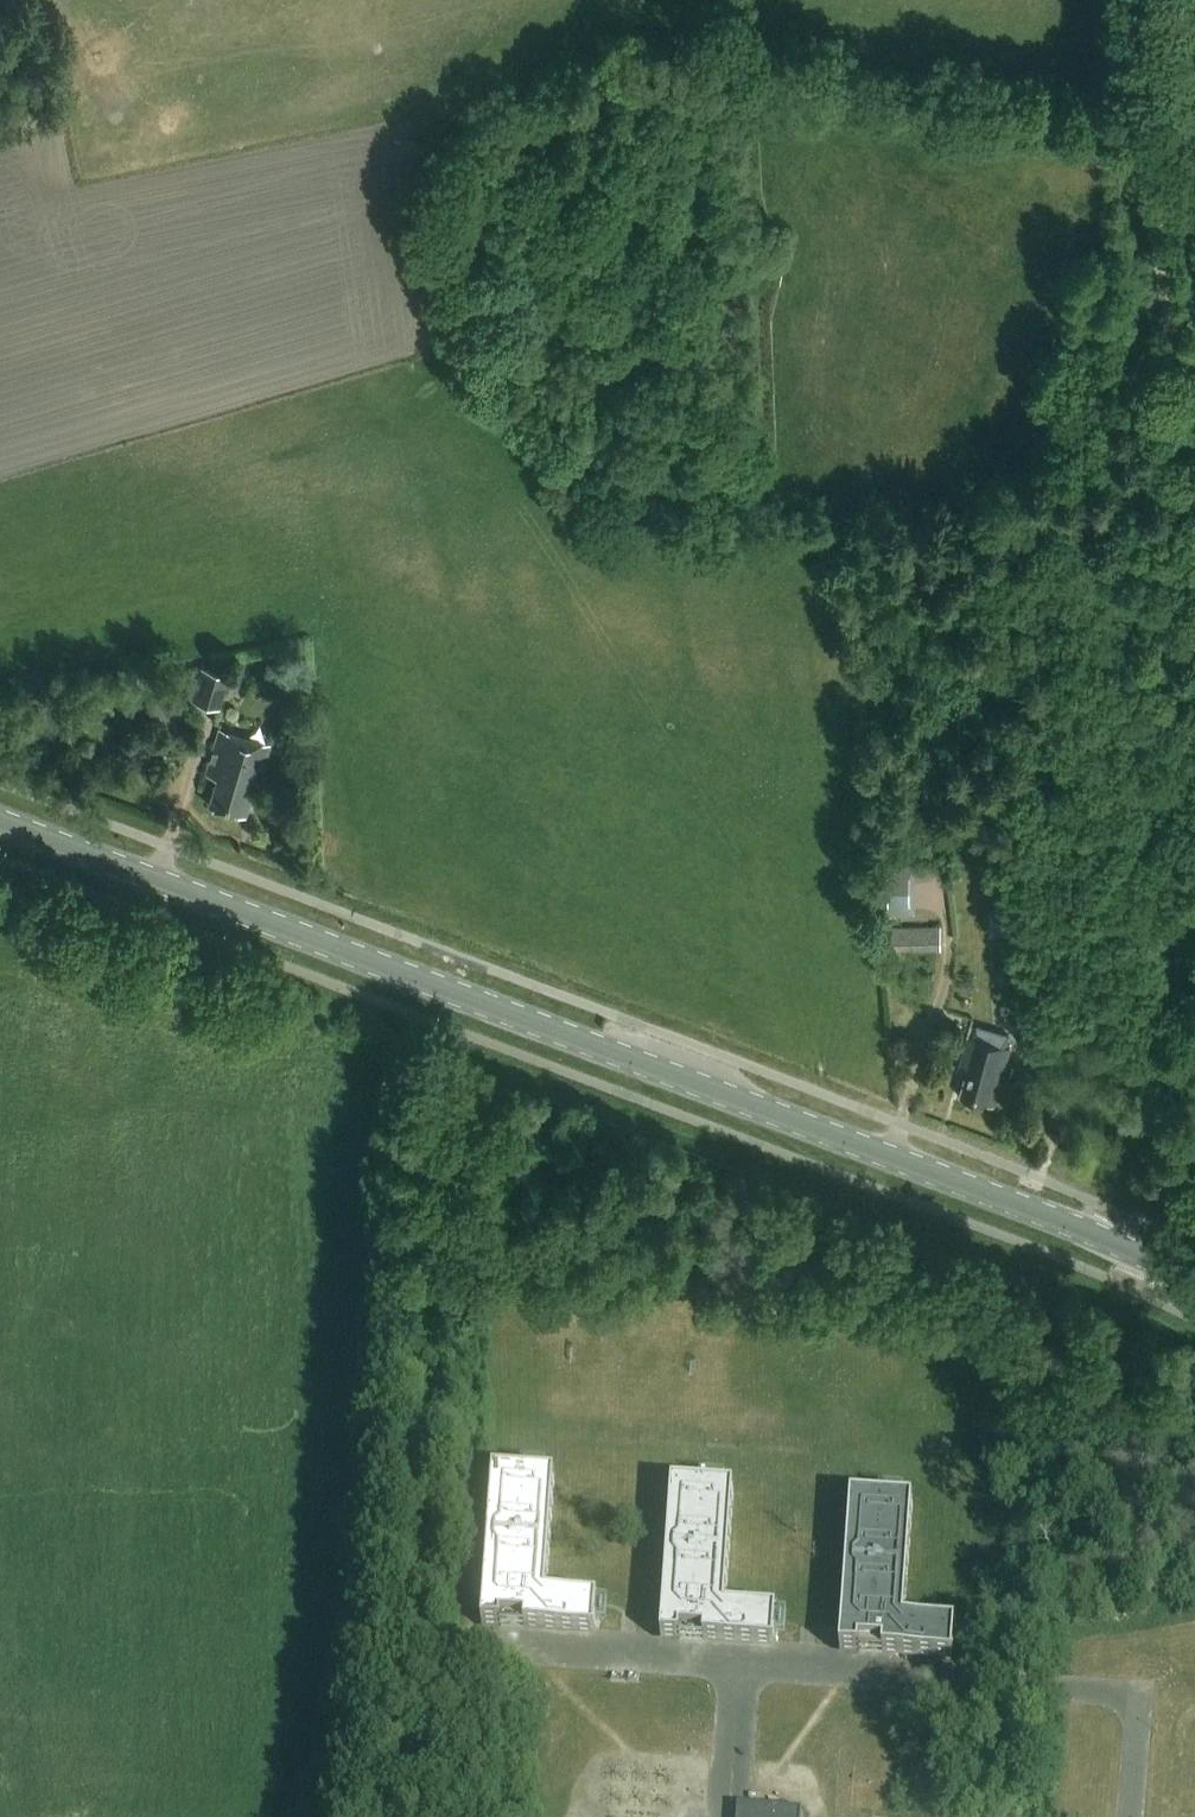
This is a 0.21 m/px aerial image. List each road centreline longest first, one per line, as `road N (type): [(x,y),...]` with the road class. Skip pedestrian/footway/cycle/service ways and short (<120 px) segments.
road 1 (secondary): [(1194,1280),(971,1179),(0,822)]
road 2 (track): [(1194,472),(1142,133),(1155,0)]

